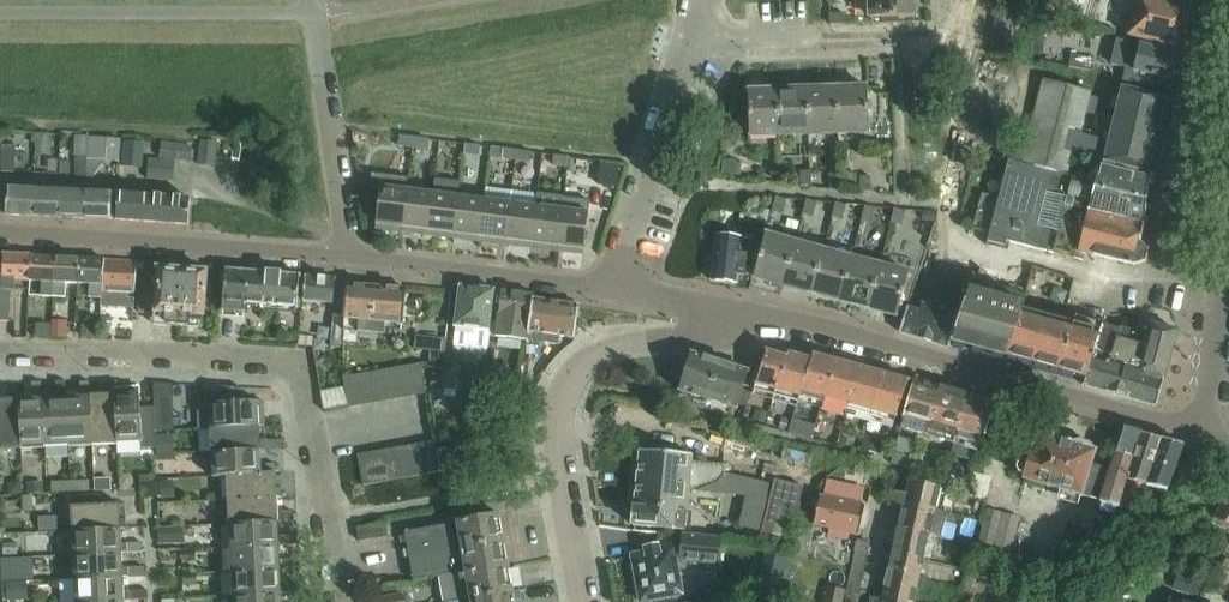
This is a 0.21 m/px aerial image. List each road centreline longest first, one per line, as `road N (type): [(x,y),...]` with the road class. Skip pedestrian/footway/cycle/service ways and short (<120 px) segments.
road 1 (residential): [(0,353),(275,357),(296,365),(339,601)]
road 2 (residential): [(740,310),(1205,435)]
road 3 (residential): [(588,601),(563,483),(563,389),(591,357),(704,333),(740,310)]
road 4 (residential): [(350,255),(0,233)]
road 5 (unclassified): [(0,16),(309,14)]
road 6 (residential): [(611,291),(350,255)]
road 7 (residential): [(688,44),(611,291)]
road 8 (unclassified): [(350,255),(309,14)]
road 9 (residential): [(688,44),(896,37)]
road 10 (residential): [(1205,435),(1227,238)]
road 11 (residential): [(740,310),(611,291)]

